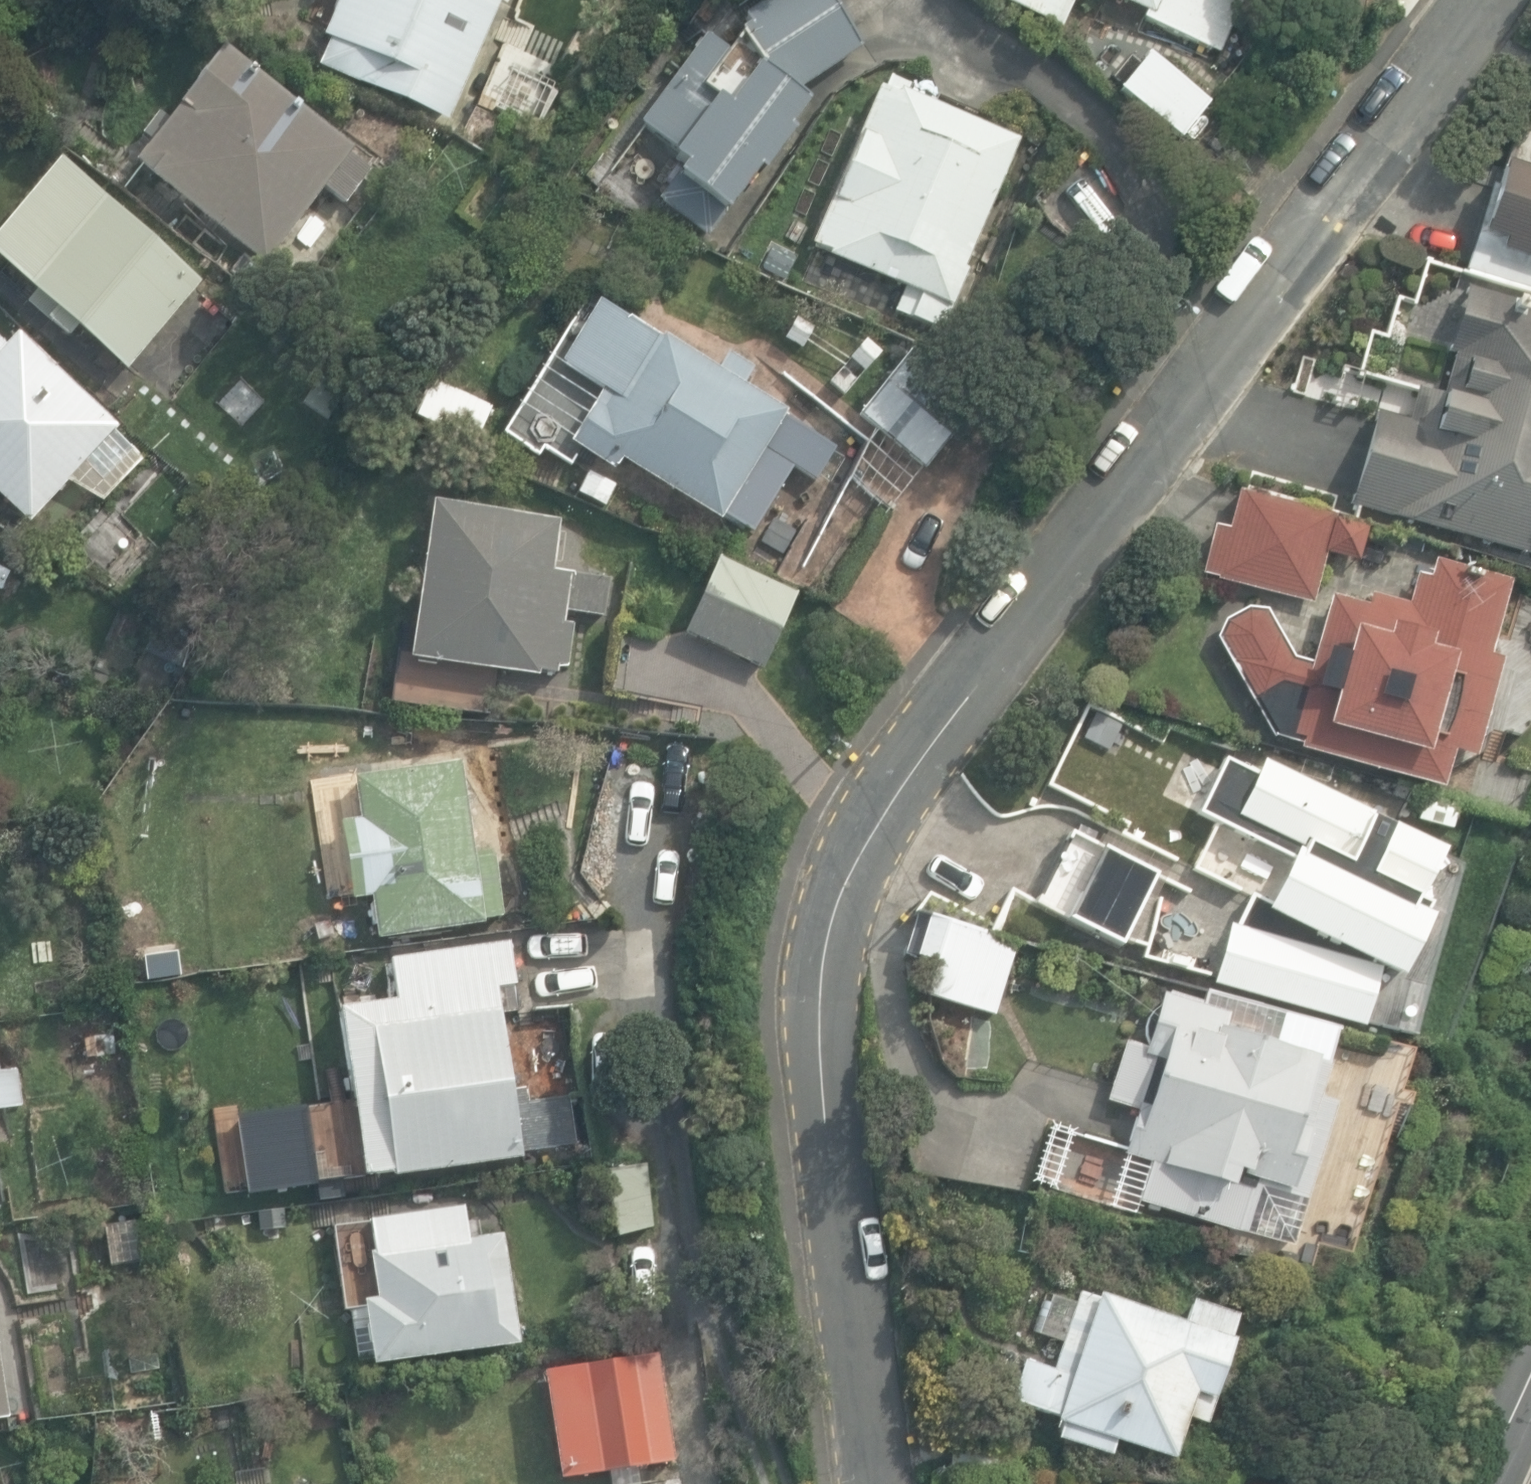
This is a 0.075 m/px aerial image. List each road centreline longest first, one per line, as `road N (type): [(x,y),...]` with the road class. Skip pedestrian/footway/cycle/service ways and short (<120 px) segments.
road 1 (residential): [(875,1483),(824,1102),(827,943),(850,880),(931,747),(1481,0)]
road 2 (tertiary): [(1475,1483),(1530,1366)]

